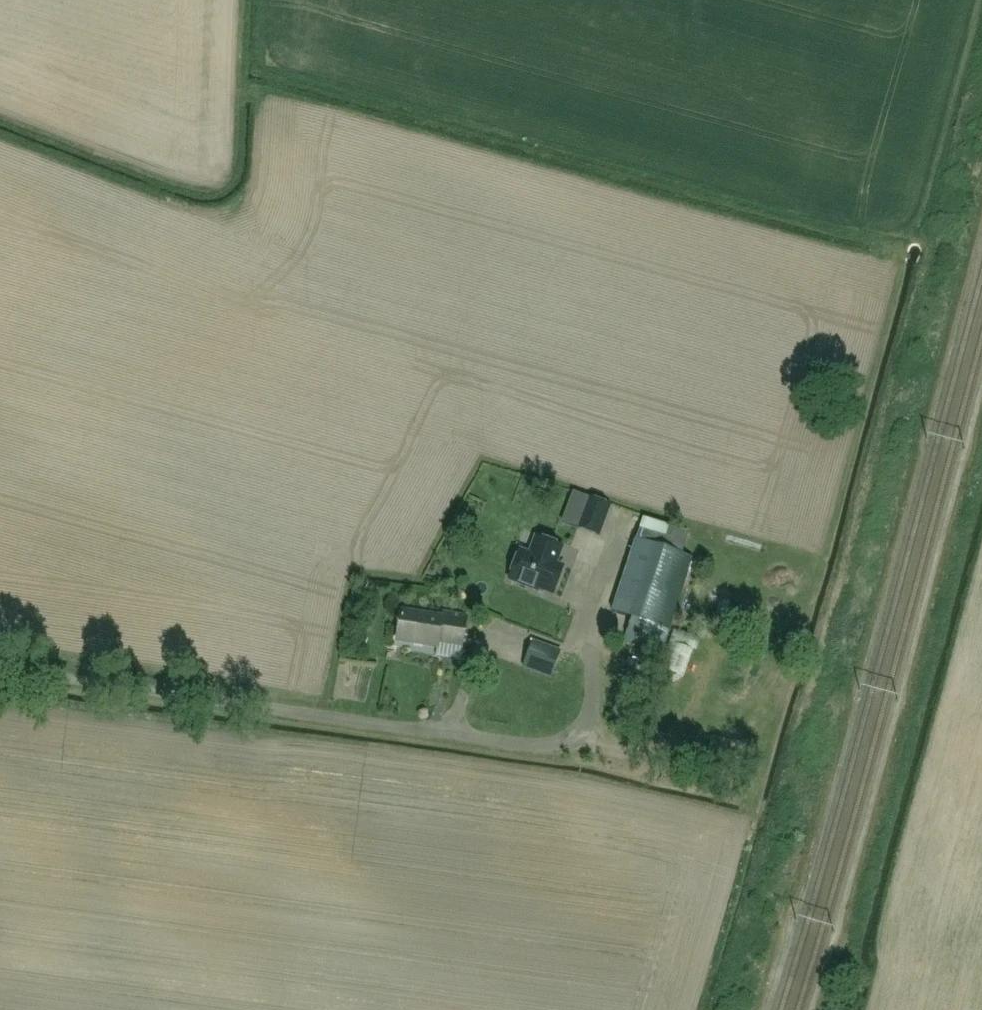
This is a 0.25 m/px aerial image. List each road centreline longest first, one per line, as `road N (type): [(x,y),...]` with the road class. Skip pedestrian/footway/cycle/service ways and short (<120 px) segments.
road 1 (unclassified): [(591,616),(592,706),(567,743),(530,745),(0,673)]

